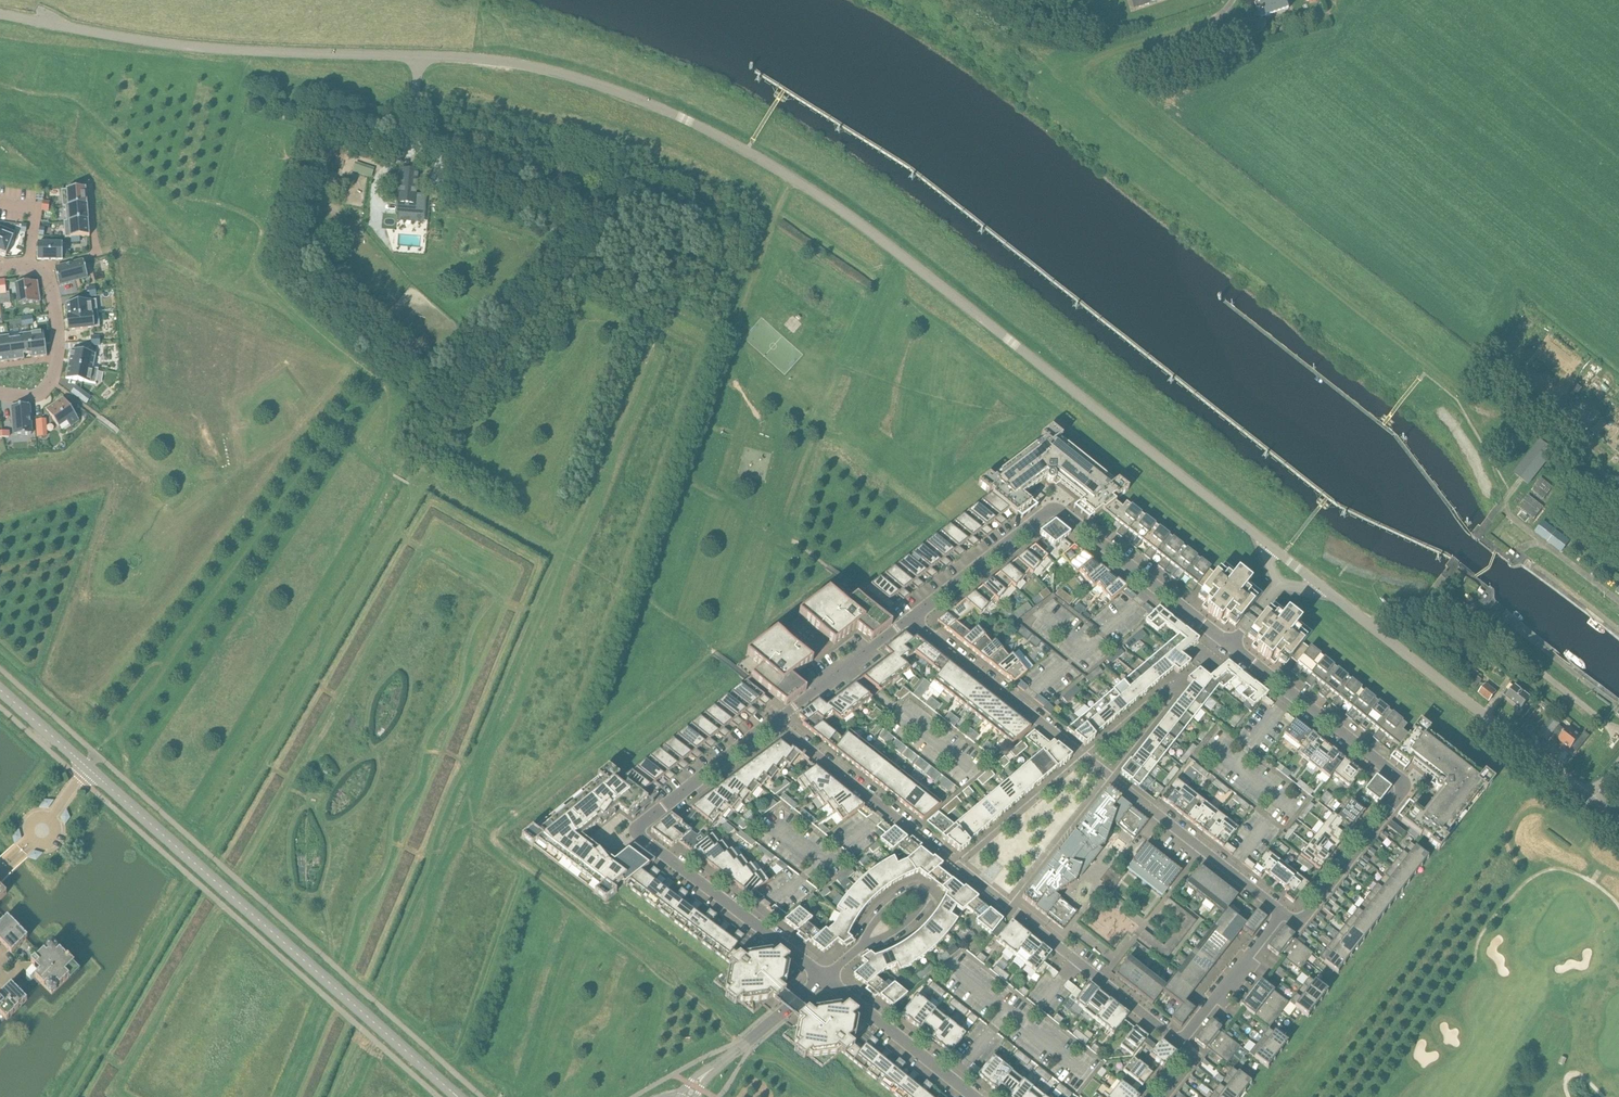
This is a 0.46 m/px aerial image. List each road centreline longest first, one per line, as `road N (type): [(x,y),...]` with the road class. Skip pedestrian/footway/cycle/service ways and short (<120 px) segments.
road 1 (tertiary): [(1256,535),(870,231),(685,119),(539,69),(193,48),(0,13)]
road 2 (unclassified): [(87,769),(458,1096)]
road 3 (residential): [(825,979),(638,832),(774,722)]
road 4 (residential): [(1230,645),(1403,785),(1305,917),(1281,913)]
road 5 (residential): [(909,619),(1054,510),(1222,639)]
road 6 (tertiary): [(1591,801),(1330,593)]
road 7 (residential): [(774,722),(948,860)]
road 8 (residential): [(1076,752),(909,619)]
road 9 (residential): [(0,267),(42,269),(57,343),(46,387),(27,395),(0,391)]
road 10 (residential): [(974,1096),(825,979)]
road 11 (track): [(1618,467),(1544,414),(1469,400),(1463,407)]
road 12 (residential): [(774,722),(909,619)]
road 13 (residential): [(1281,913),(1149,809)]
road 14 (residential): [(1281,913),(1180,1044)]
road 15 (residential): [(1069,956),(1180,1044)]
road 16 (residential): [(87,769),(0,872)]

